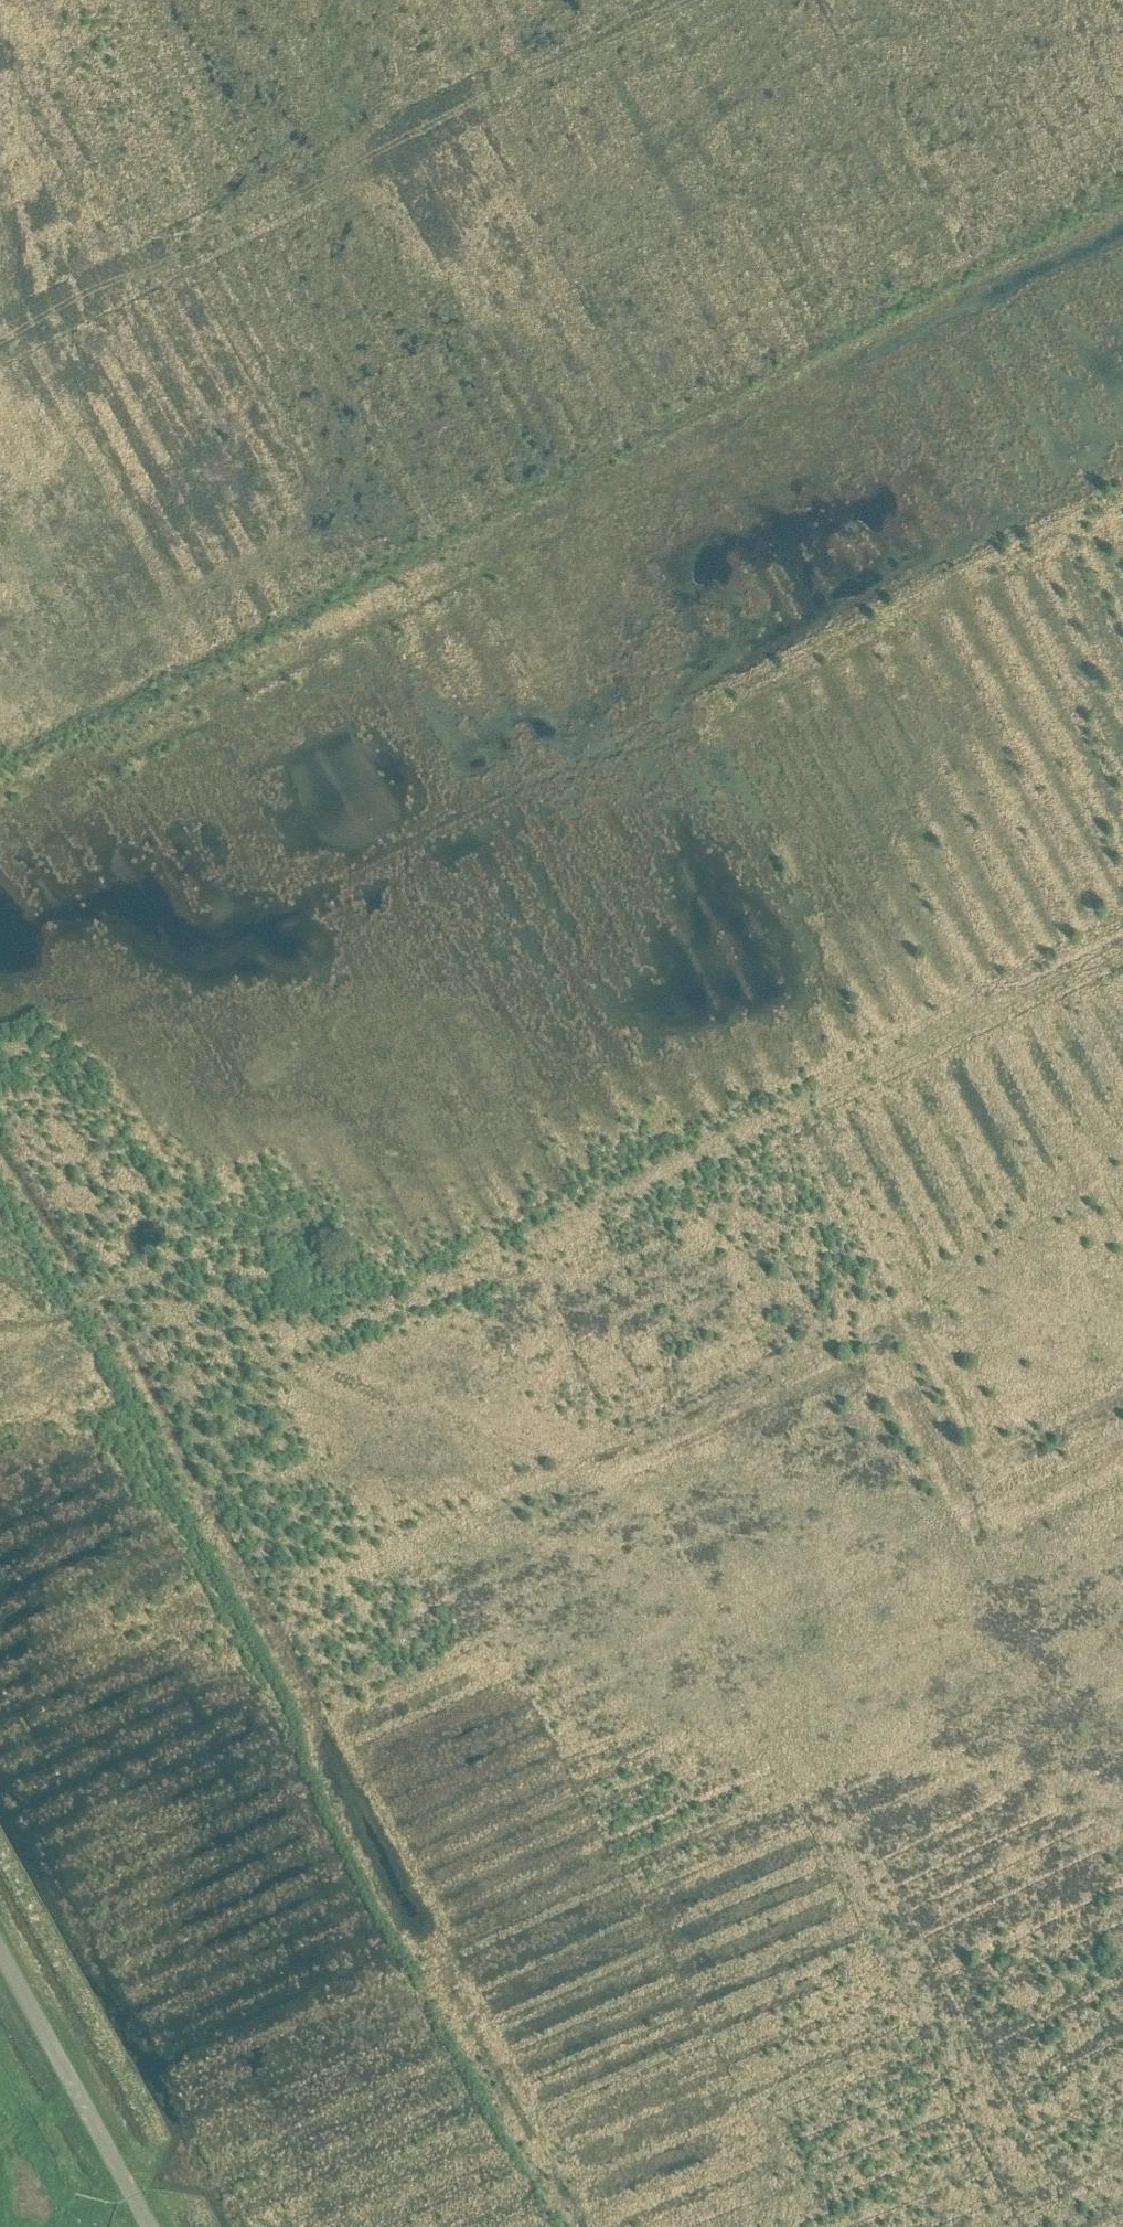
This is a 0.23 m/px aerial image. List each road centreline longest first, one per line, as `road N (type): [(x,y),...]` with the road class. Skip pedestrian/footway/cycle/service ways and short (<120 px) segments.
road 1 (tertiary): [(150,2226),(0,1953)]

